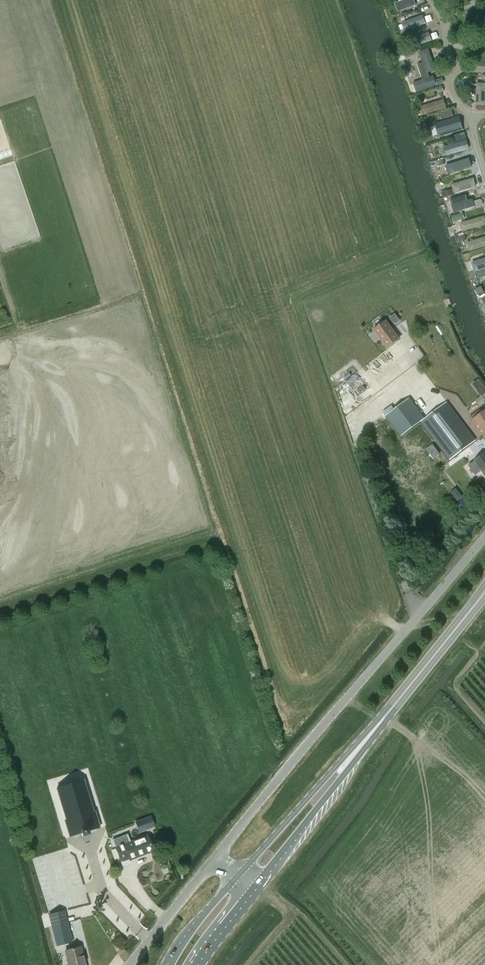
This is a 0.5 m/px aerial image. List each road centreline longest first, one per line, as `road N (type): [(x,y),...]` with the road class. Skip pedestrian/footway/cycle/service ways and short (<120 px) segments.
road 1 (unclassified): [(214,858),(484,533)]
road 2 (tertiary): [(375,728),(237,877)]
road 3 (tertiary): [(254,890),(375,728)]
road 4 (tertiary): [(375,728),(484,591)]
road 5 (unclassified): [(131,964),(214,858)]

